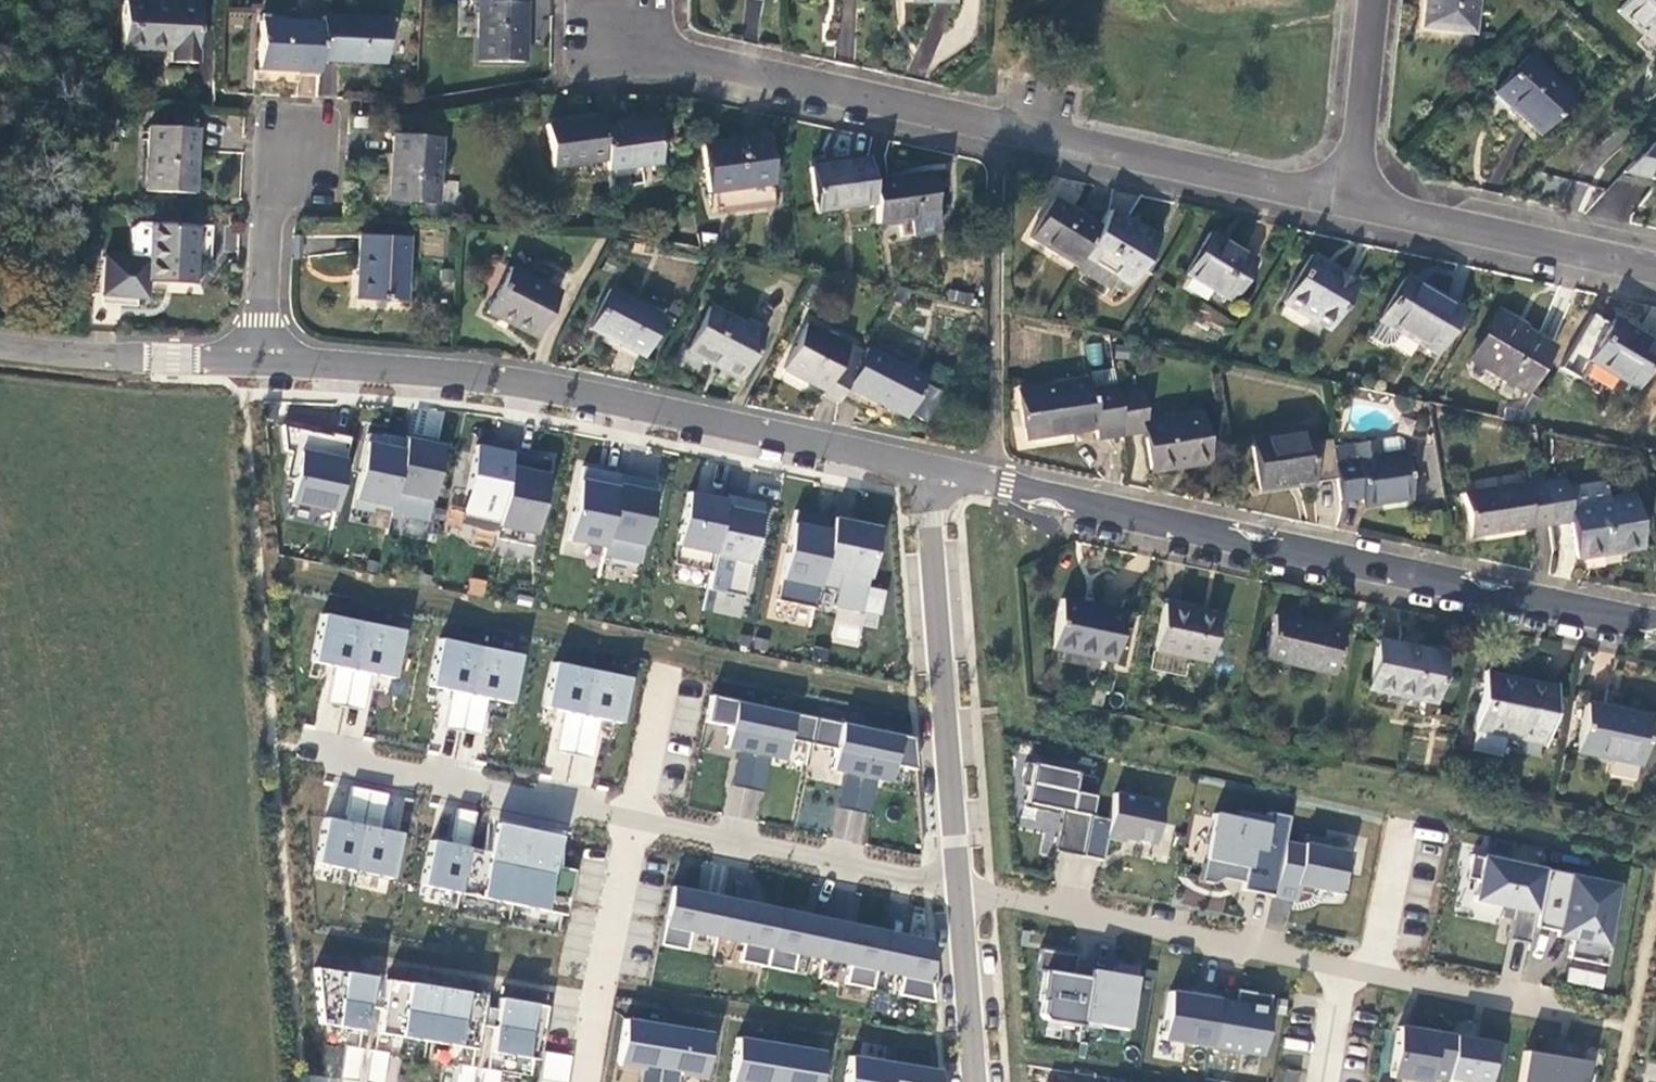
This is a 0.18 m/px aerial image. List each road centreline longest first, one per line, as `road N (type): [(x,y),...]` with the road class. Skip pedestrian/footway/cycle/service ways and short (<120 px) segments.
road 1 (tertiary): [(927,471),(1655,627)]
road 2 (residential): [(272,735),(958,891)]
road 3 (residential): [(1353,203),(666,58)]
road 4 (tertiary): [(261,366),(538,389),(927,471)]
road 5 (residential): [(958,891),(1562,1016)]
road 6 (residential): [(927,471),(958,891)]
road 7 (residential): [(1655,270),(1353,203)]
road 8 (tertiary): [(261,366),(0,348)]
road 9 (residential): [(666,58),(590,63),(590,14),(650,14),(657,38)]
road 10 (residential): [(1353,203),(1374,0)]
road 11 (residential): [(958,891),(975,1081)]
road 12 (residential): [(270,192),(261,366)]
road 13 (residential): [(270,192),(315,191),(325,130),(315,120),(288,118),(275,131)]

